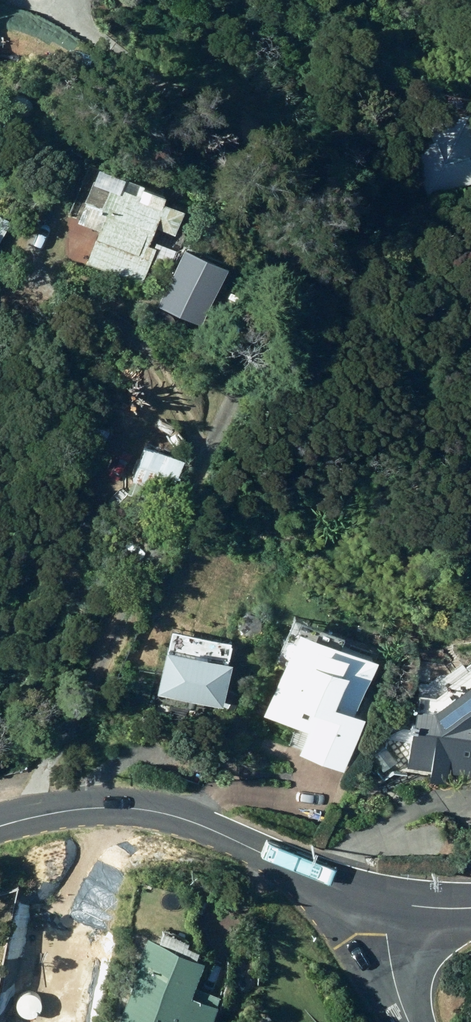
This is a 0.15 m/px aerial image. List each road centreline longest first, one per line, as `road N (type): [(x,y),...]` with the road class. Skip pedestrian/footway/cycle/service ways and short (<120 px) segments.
road 1 (tertiary): [(0,827),(113,805),(184,819),(389,904)]
road 2 (tertiary): [(414,1021),(396,987),(389,904)]

